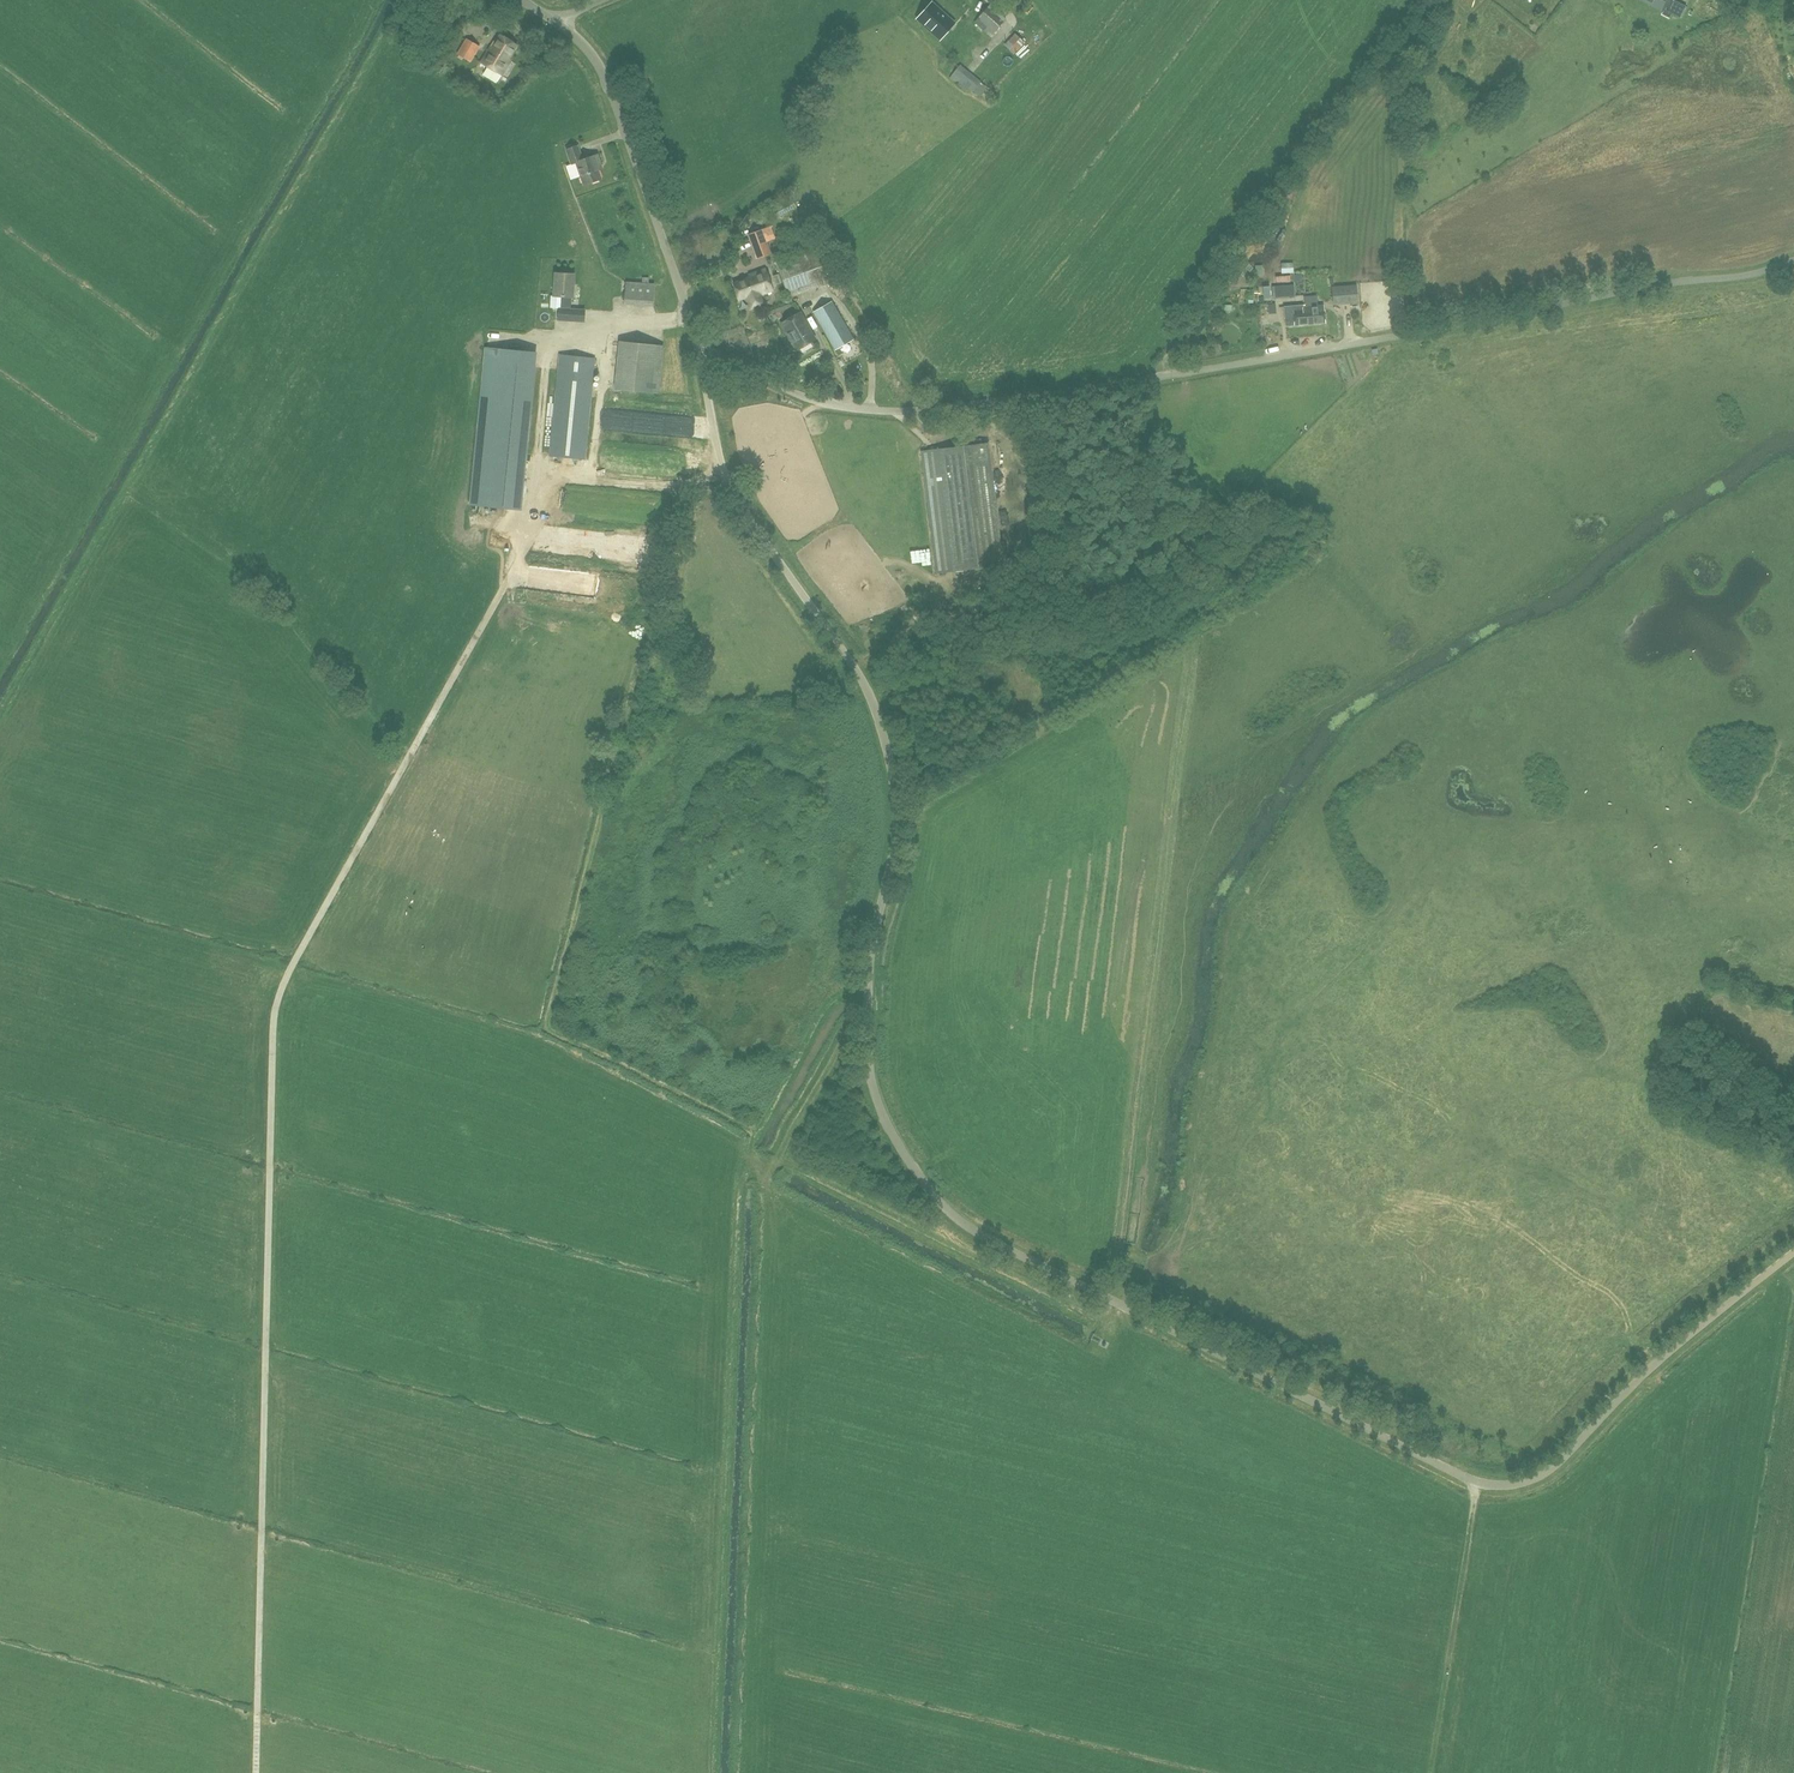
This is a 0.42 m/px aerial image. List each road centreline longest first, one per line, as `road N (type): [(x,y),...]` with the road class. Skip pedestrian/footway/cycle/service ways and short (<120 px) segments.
road 1 (unclassified): [(1793,1253),(1556,1466),(1524,1483),(1491,1485),(955,1217),(913,1167),(871,1083),(869,979),(895,830),(888,752),(859,675),(732,492),(694,336)]
road 2 (unclassified): [(694,336),(824,403),(934,410),(1668,294),(1793,260)]
road 3 (unclassified): [(694,336),(608,81),(557,20)]

